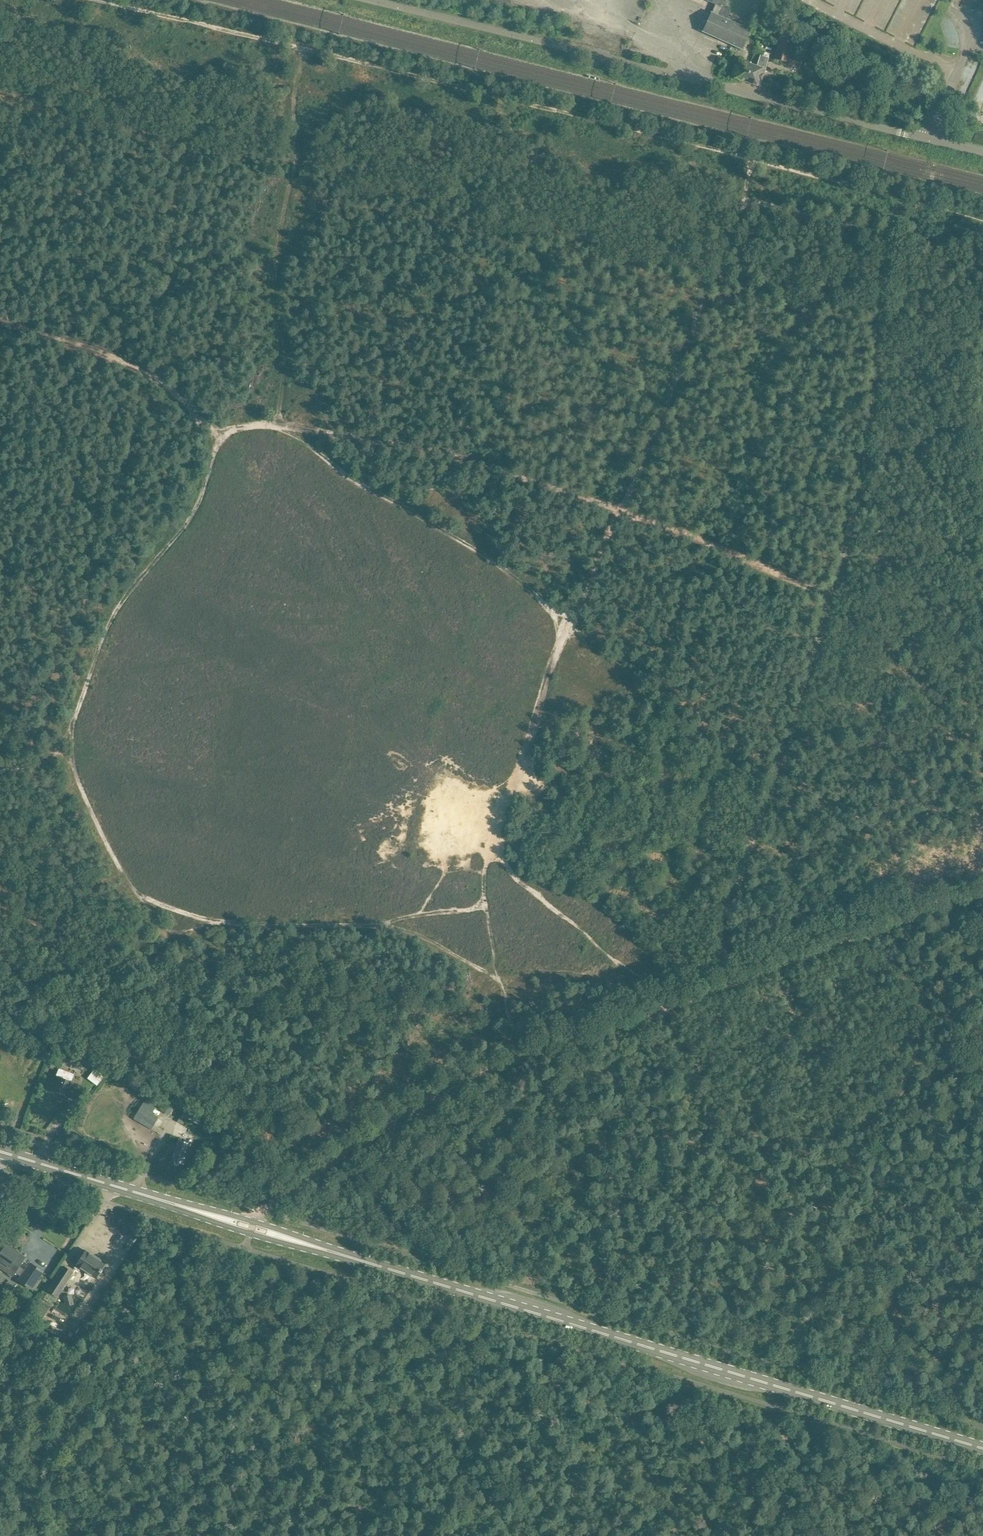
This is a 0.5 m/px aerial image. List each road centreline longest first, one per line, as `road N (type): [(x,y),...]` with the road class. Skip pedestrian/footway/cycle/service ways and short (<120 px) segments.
road 1 (track): [(903,187),(878,266),(850,516),(720,947),(722,976)]
road 2 (primary): [(982,1450),(293,1240)]
road 3 (track): [(750,148),(150,0)]
road 4 (residential): [(927,139),(366,0)]
road 5 (track): [(982,882),(662,998),(502,1071)]
road 6 (track): [(210,426),(199,490),(112,606),(54,751),(0,766)]
road 7 (track): [(615,511),(407,443),(274,423),(210,426)]
road 8 (track): [(750,148),(615,511)]
road 9 (track): [(982,208),(750,148)]
road 10 (track): [(210,426),(148,372),(0,326)]
road 11 (track): [(826,594),(615,511)]
road 12 (primary): [(210,1214),(0,1151)]
road 13 (track): [(502,1071),(415,1109),(316,1169)]
road 14 (track): [(889,231),(734,200)]

